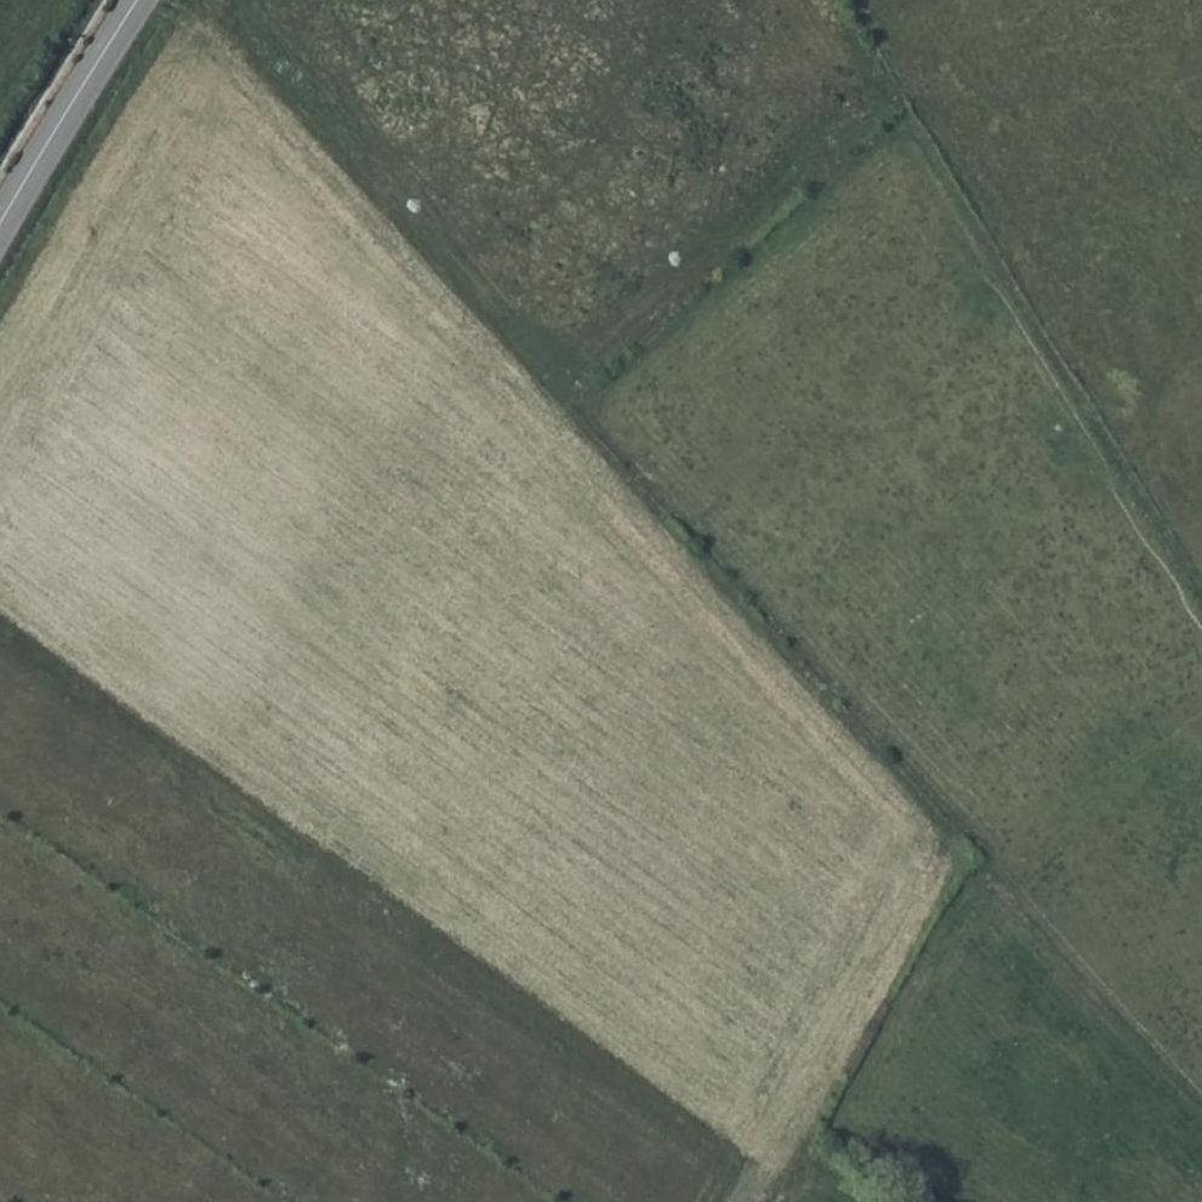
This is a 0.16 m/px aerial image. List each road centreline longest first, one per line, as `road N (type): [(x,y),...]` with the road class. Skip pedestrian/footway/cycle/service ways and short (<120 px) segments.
road 1 (secondary): [(0,226),(138,0)]

